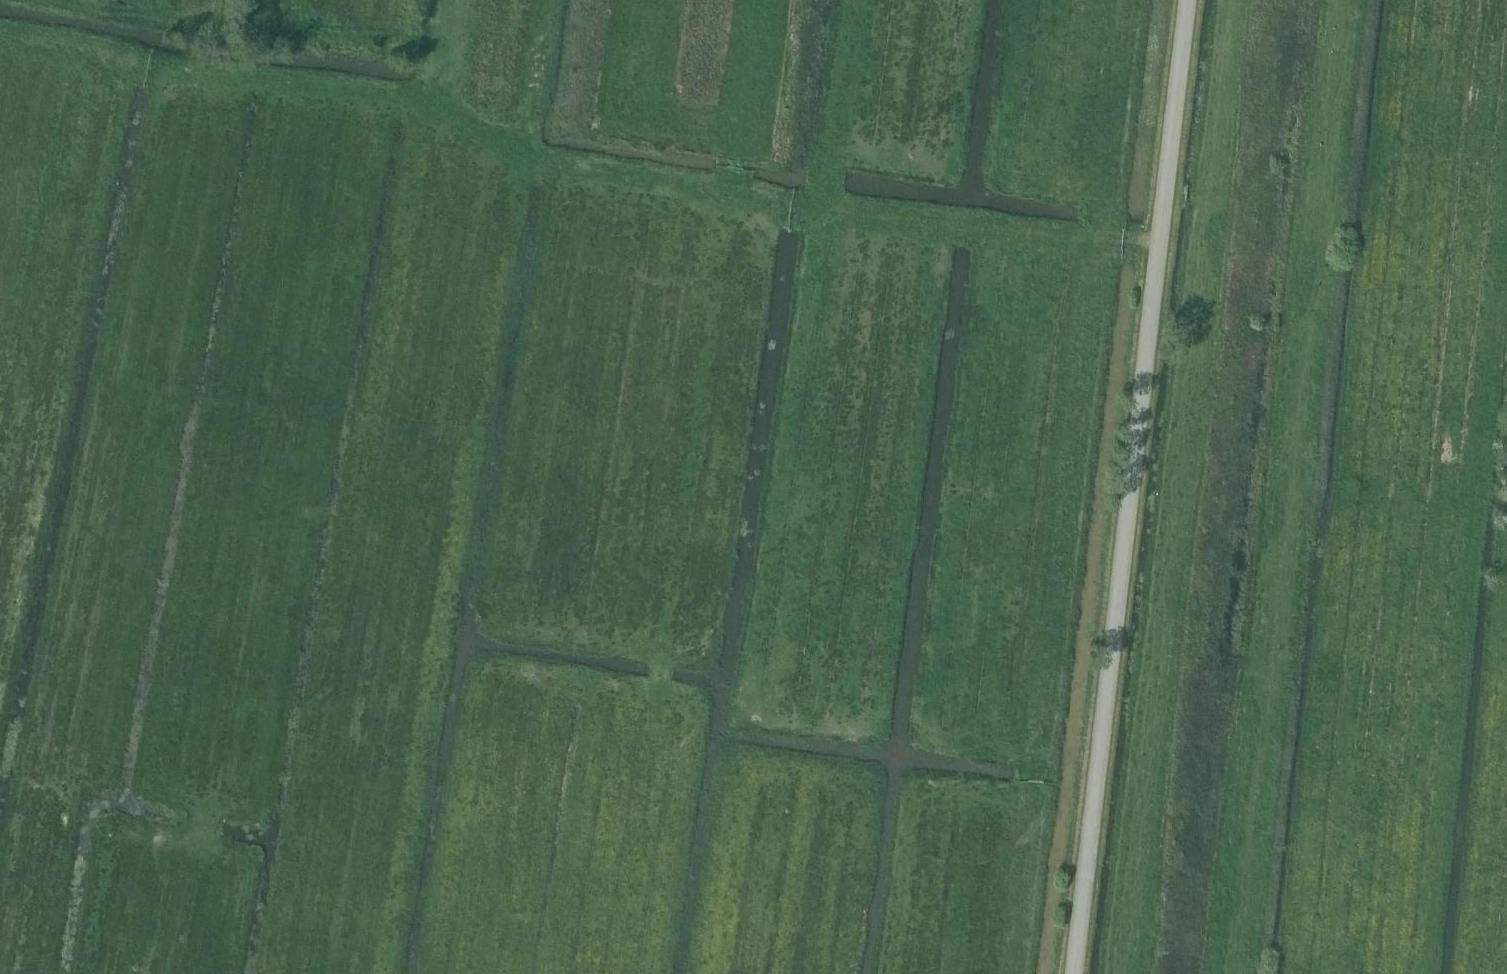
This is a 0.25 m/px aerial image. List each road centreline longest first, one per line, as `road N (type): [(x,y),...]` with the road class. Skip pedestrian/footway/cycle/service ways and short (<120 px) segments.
road 1 (unclassified): [(1071,973),(1184,0)]

